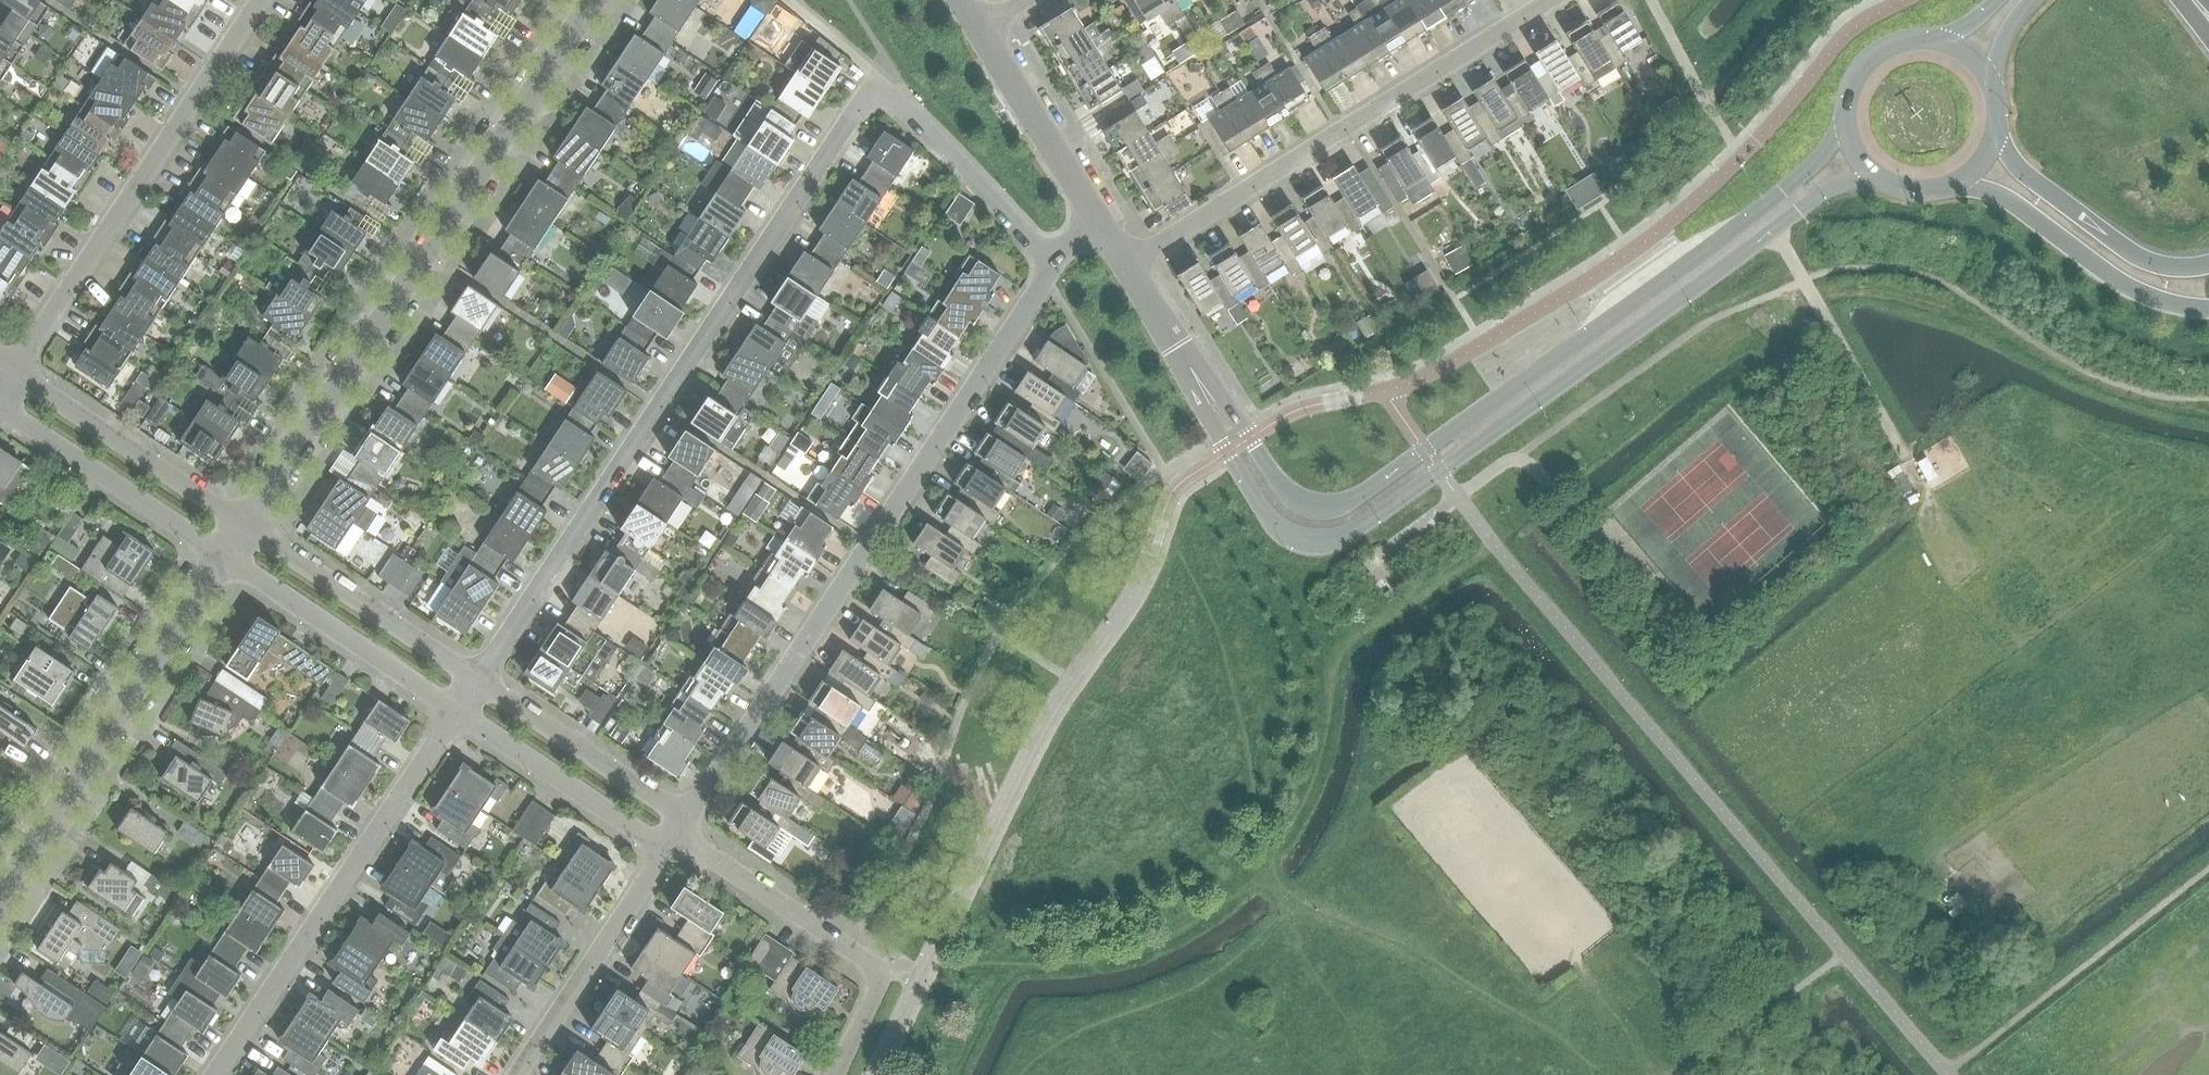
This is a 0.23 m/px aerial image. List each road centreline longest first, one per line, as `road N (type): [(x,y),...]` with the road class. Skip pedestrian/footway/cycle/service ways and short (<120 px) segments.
road 1 (tertiary): [(1187,363),(1217,434),(1270,522),(1321,540),(1353,531),(1821,194),(1874,176)]
road 2 (tertiary): [(1848,135),(1763,208),(1348,500),(1320,509),(1296,503),(1187,363)]
road 3 (residential): [(474,679),(875,80)]
road 4 (residential): [(685,819),(1053,262)]
road 5 (residential): [(243,523),(591,0)]
road 6 (residential): [(1124,266),(1522,15)]
road 7 (residential): [(12,371),(259,0)]
road 8 (residential): [(212,1074),(457,708)]
road 9 (residential): [(0,891),(225,557)]
road 10 (residential): [(833,1074),(884,971),(674,835)]
road 11 (residential): [(474,679),(243,523)]
road 12 (trunk): [(1965,181),(2006,198),(2137,293),(2208,307)]
road 13 (residential): [(225,557),(457,708)]
road 14 (residential): [(243,523),(12,371)]
road 15 (residential): [(0,405),(225,557)]
road 16 (residential): [(517,1074),(666,848)]
road 17 (residential): [(1053,262),(875,80)]
road 18 (trunk): [(2208,264),(2167,266),(2131,252),(1995,143)]
road 19 (residential): [(685,819),(474,679)]
road 20 (residential): [(457,708),(666,848)]
road 21 (tertiary): [(1094,218),(980,27)]
road 22 (tertiary): [(1949,46),(1908,42),(1872,60),(1850,94),(1848,135)]

